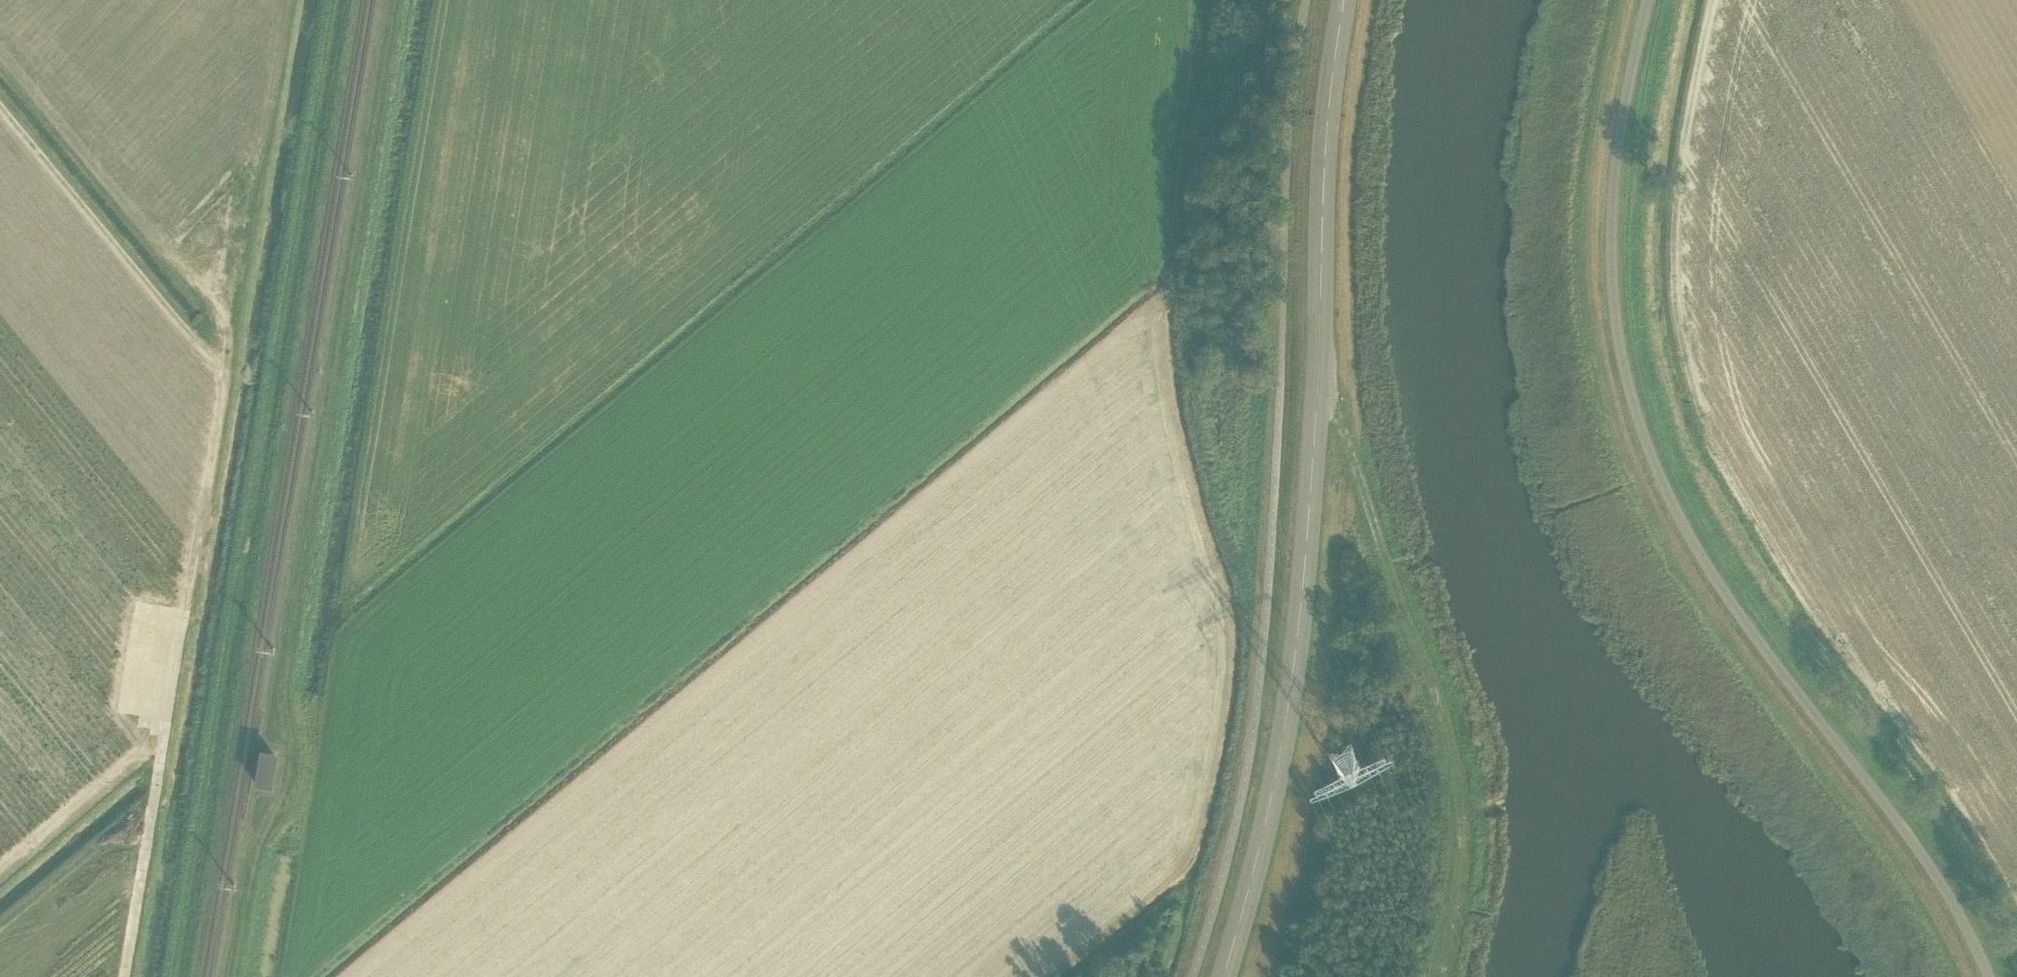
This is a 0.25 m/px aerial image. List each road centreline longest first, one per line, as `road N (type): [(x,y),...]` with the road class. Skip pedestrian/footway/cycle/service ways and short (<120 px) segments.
road 1 (unclassified): [(1989,976),(1943,883),(1710,571),(1633,401),(1616,306),(1613,201),(1647,0)]
road 2 (track): [(234,976),(251,872),(283,788),(286,663),(396,0)]
road 3 (tertiary): [(1320,357),(1288,721),(1227,976)]
road 4 (track): [(1442,976),(1457,885),(1458,775),(1344,434),(1317,398)]
road 5 (tertiary): [(1320,357),(1327,125),(1345,0)]

